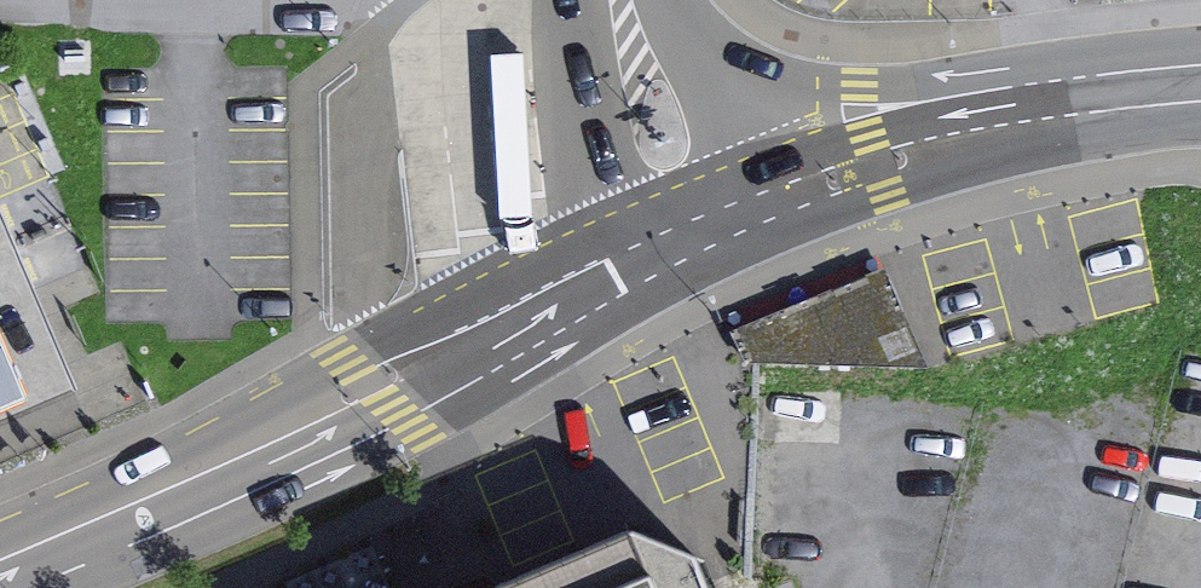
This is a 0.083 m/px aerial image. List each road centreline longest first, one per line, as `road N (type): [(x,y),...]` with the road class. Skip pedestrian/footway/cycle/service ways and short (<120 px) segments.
road 1 (primary): [(709,232),(0,560)]
road 2 (secondary): [(709,232),(877,163),(1006,127),(1200,102)]
road 3 (primary): [(620,0),(657,122),(709,232)]

